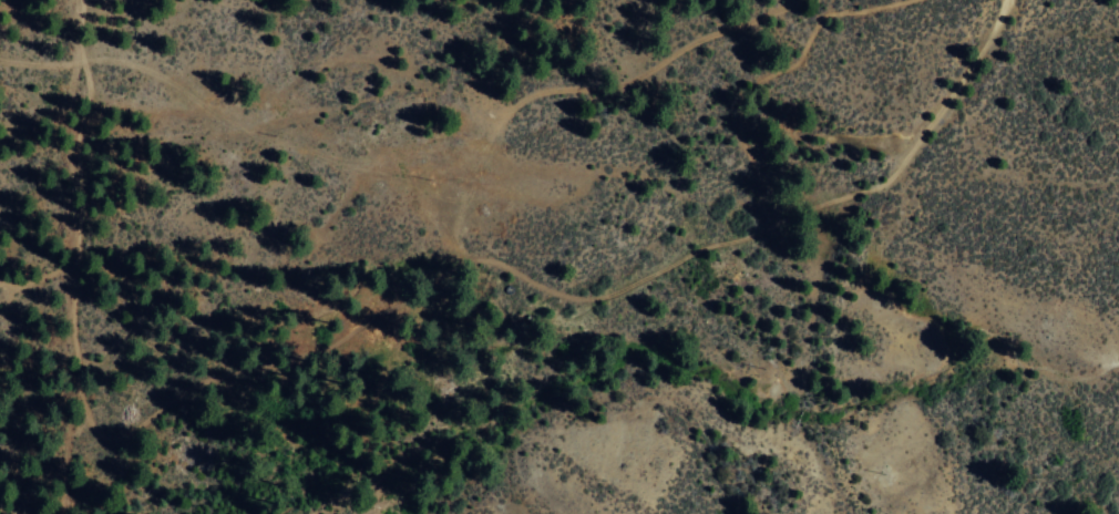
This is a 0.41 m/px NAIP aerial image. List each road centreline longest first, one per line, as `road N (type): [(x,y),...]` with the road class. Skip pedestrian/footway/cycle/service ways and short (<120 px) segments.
road 1 (track): [(81,0),(76,35),(88,85),(75,135),(70,309),(74,377),(91,431),(102,435),(136,425),(225,373),(335,342),(461,261),(492,260),(553,292),(589,298),(699,247),(881,184),(981,51),(1004,0)]
road 2 (track): [(793,0),(629,79),(598,90),(536,91),(512,103),(486,128),(460,182),(351,166),(227,120),(134,64),(0,40)]

